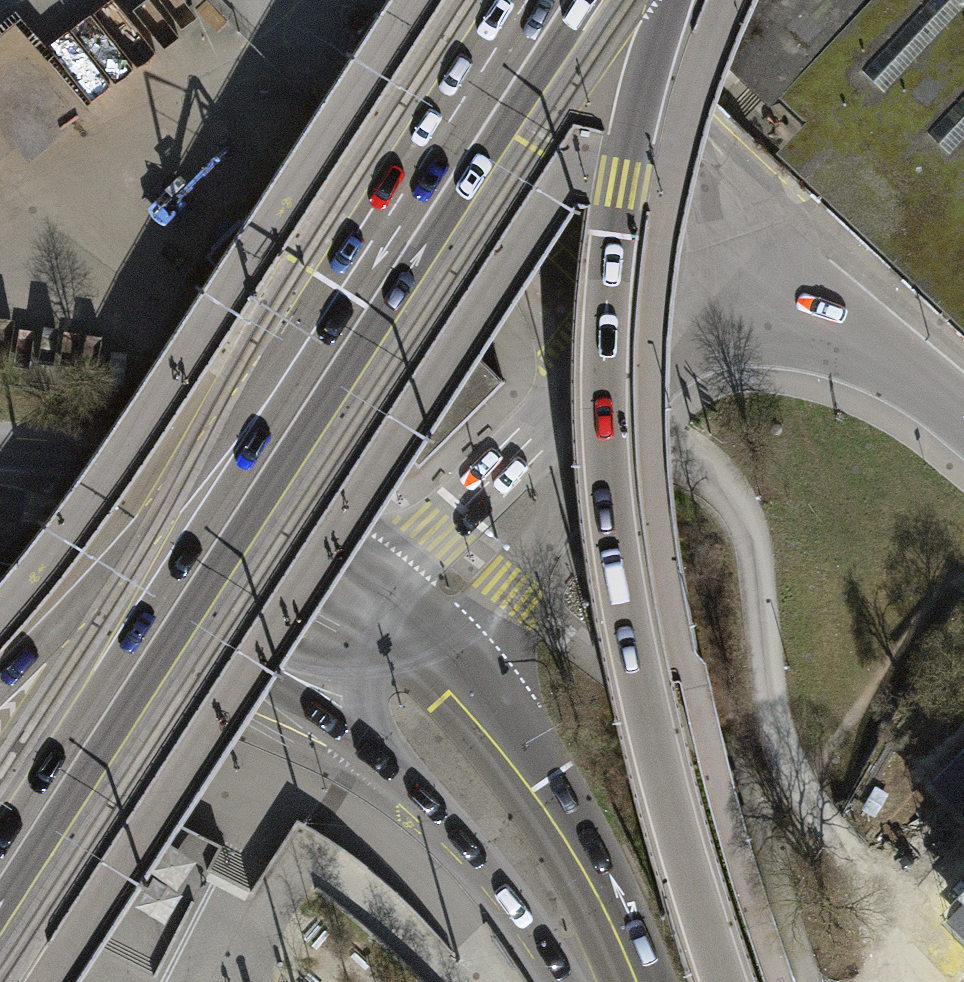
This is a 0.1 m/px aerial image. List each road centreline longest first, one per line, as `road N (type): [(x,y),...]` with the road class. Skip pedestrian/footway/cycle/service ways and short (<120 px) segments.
road 1 (secondary): [(0,914),(582,0)]
road 2 (primary): [(727,981),(637,652),(607,409),(622,181),(668,0)]
road 3 (tertiary): [(632,981),(556,828),(495,731),(364,579),(305,537),(218,496),(128,467),(0,453)]
road 4 (primary): [(0,565),(199,633),(326,701),(489,873),(562,981)]
road 5 (primary): [(517,0),(245,415)]
road 6 (secondary): [(245,415),(0,801)]
road 7 (primary): [(245,415),(0,682)]

